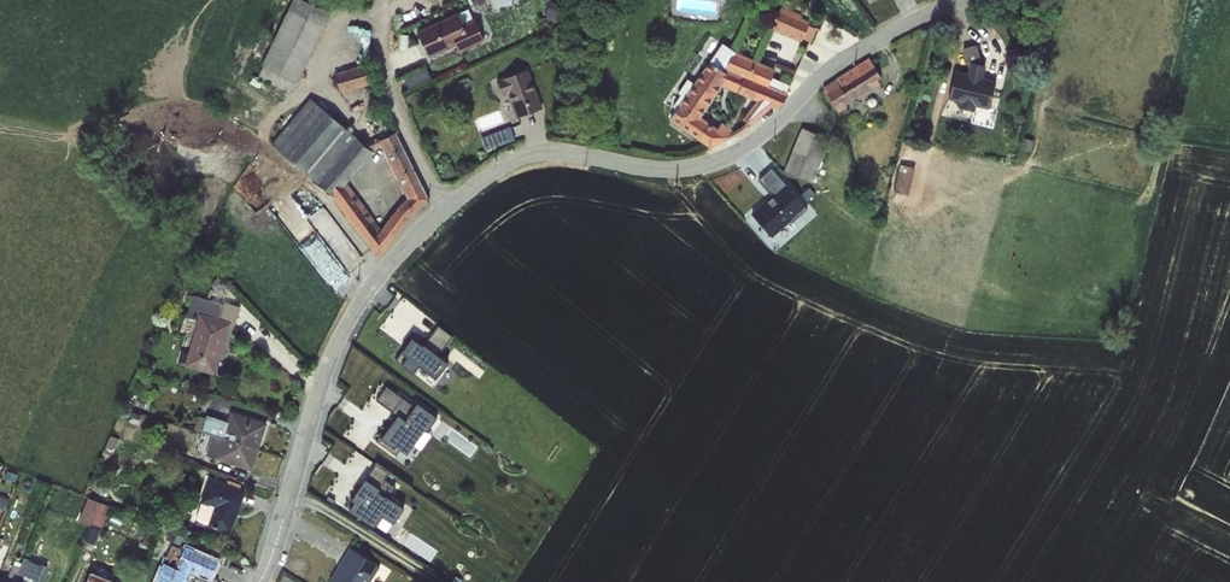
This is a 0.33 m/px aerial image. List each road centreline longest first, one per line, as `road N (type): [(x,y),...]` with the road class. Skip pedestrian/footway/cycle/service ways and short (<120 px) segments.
road 1 (residential): [(448,209),(491,175),(546,149),(659,171),(745,151),(848,64),(962,0)]
road 2 (residential): [(262,581),(332,353),(371,288),(448,209)]
road 3 (unclassified): [(448,209),(389,88),(386,0)]
road 4 (track): [(437,581),(290,497)]

